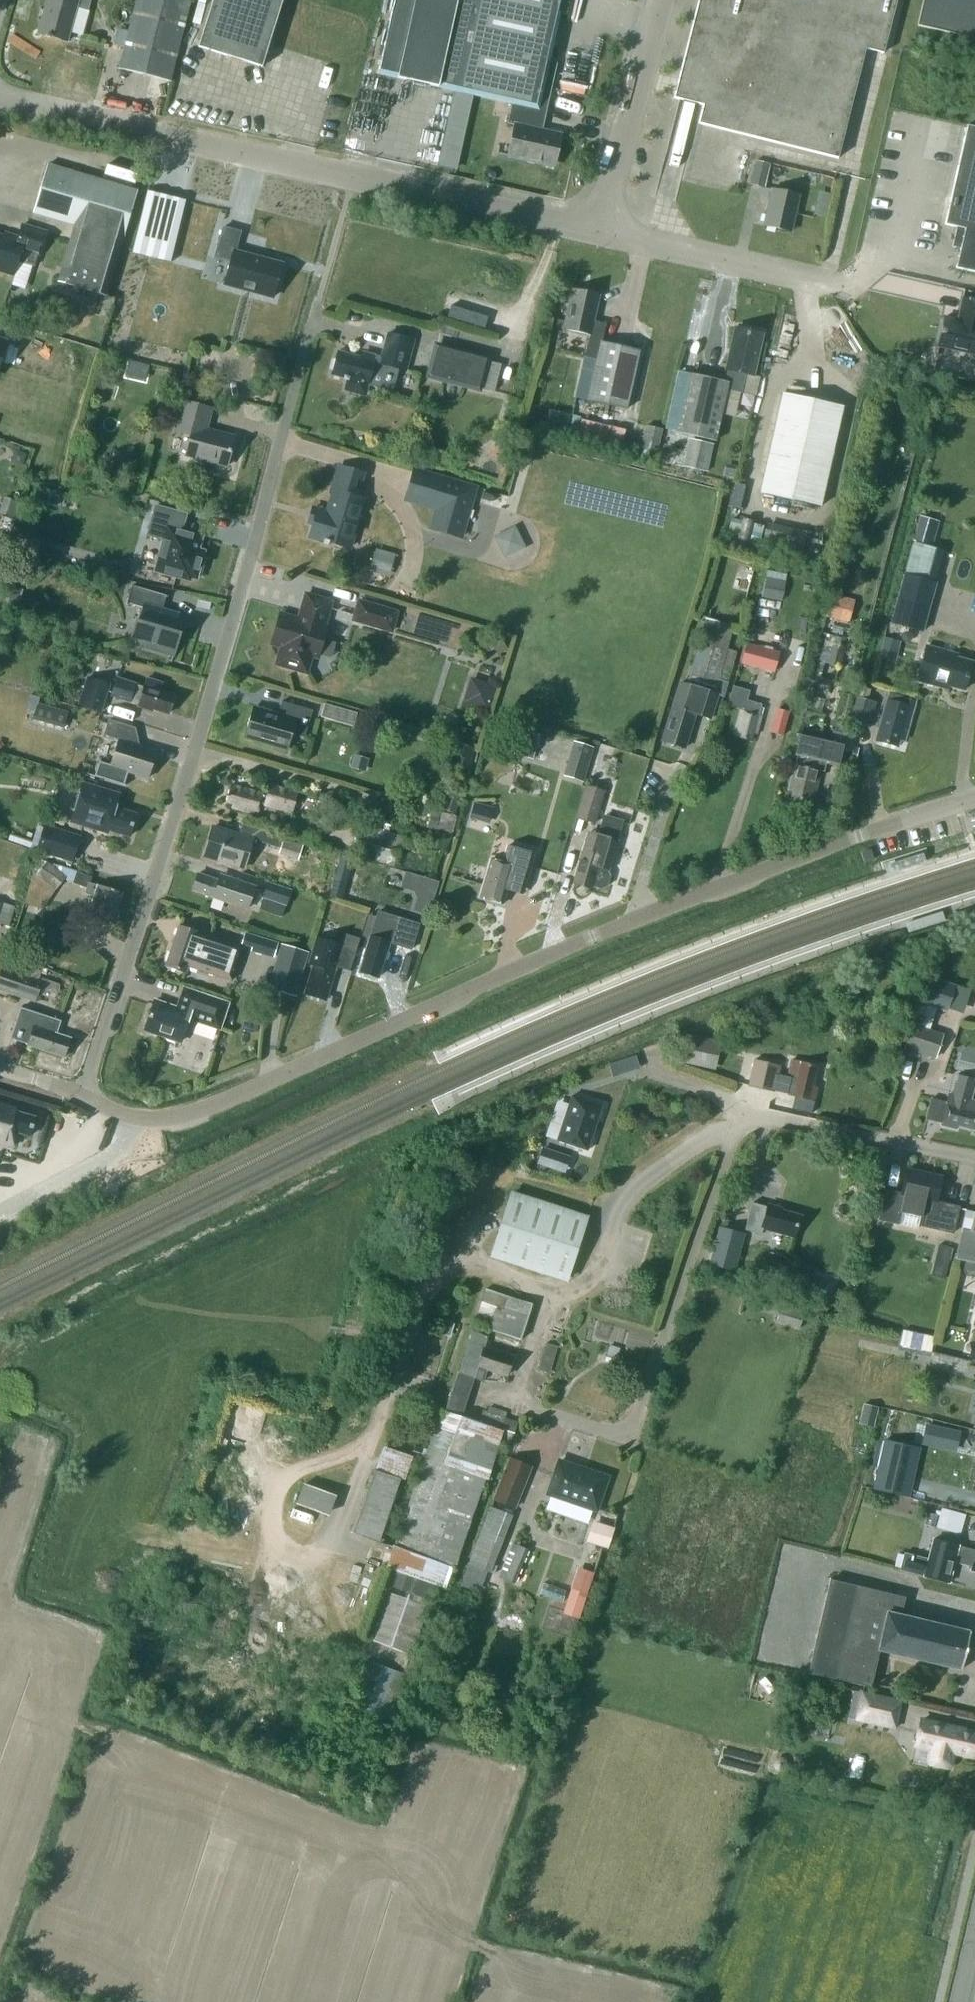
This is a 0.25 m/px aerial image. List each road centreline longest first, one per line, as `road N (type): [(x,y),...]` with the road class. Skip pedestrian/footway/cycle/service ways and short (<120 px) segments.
road 1 (unclassified): [(974,799),(593,935),(217,1104),(131,1119),(87,1099)]
road 2 (residential): [(87,1099),(315,308)]
road 3 (unclassified): [(556,1414),(613,1431),(635,1422),(735,1132),(748,1120),(974,1158)]
road 4 (residential): [(601,232),(0,100)]
road 5 (residential): [(846,285),(601,232)]
road 6 (residential): [(601,232),(664,0)]

